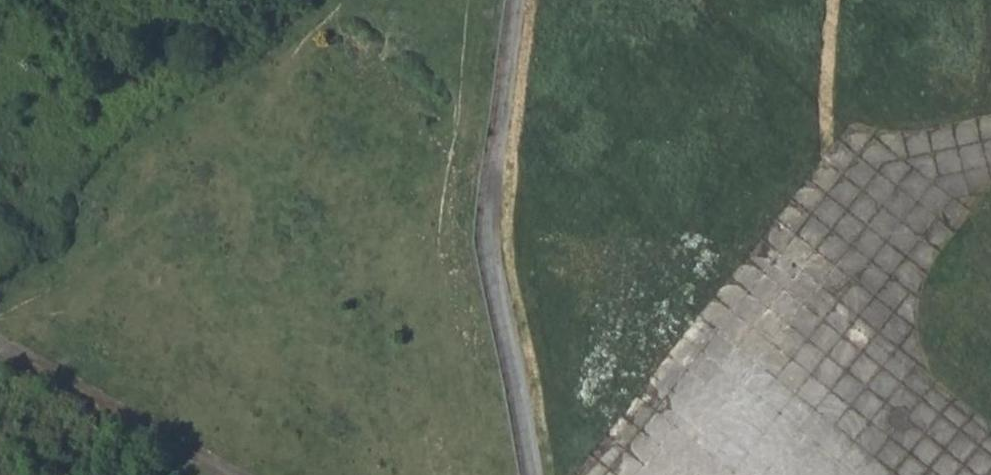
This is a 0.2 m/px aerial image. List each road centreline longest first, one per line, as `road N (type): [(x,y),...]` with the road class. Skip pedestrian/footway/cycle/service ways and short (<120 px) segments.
road 1 (unclassified): [(524,474),(484,231),(517,0)]
road 2 (unclassified): [(802,267),(610,474)]
road 3 (unclassified): [(228,474),(0,345)]
road 4 (unclassified): [(802,267),(721,455),(722,474)]
road 5 (unclassified): [(990,154),(802,267)]

